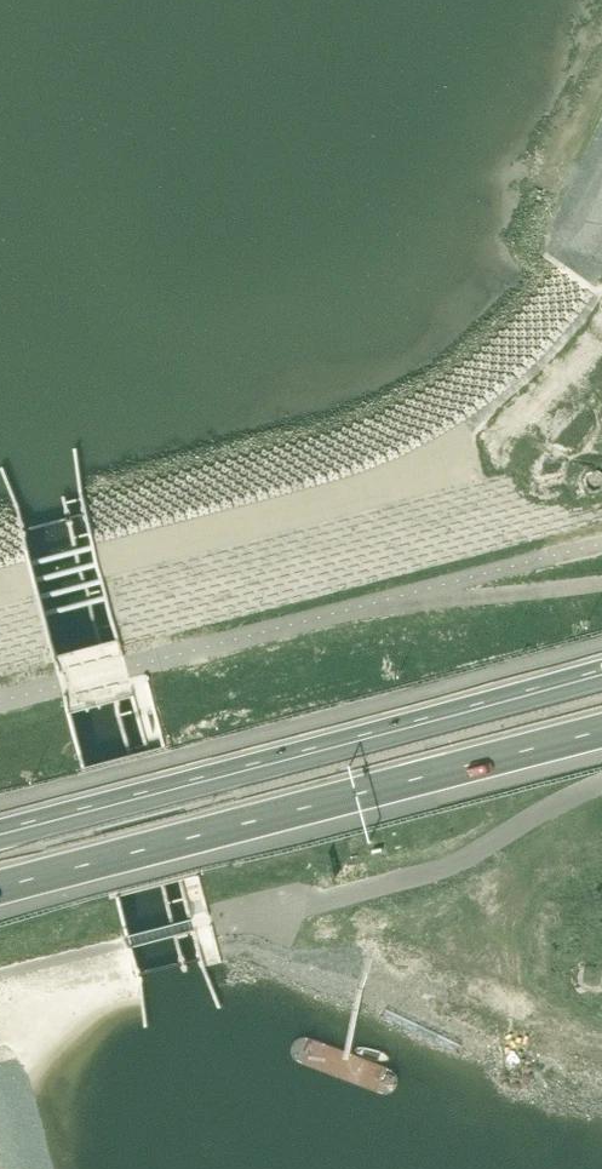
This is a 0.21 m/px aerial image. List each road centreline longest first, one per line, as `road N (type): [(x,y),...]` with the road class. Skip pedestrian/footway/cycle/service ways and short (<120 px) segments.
road 1 (motorway): [(601,670),(0,830)]
road 2 (motorway): [(0,887),(601,729)]

